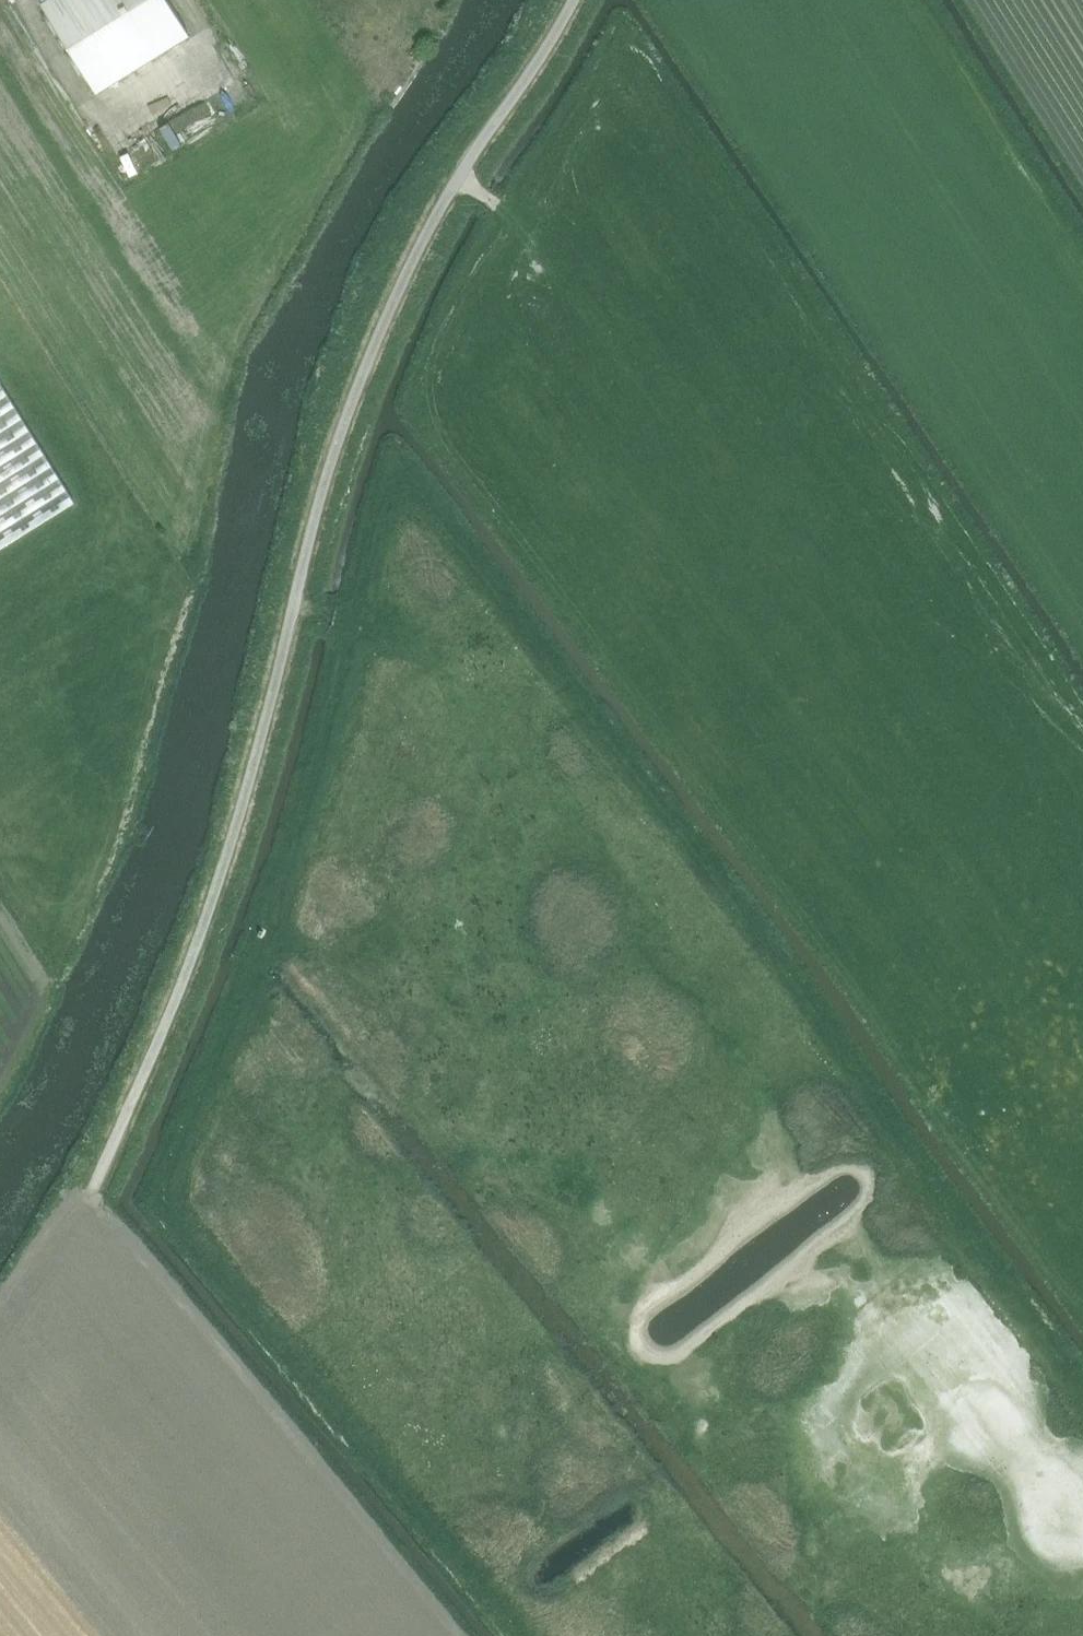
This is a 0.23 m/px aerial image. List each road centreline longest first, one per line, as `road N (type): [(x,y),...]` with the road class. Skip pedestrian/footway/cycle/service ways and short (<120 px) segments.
road 1 (unclassified): [(86,1195),(139,1086),(225,861),(318,505),(363,374),(416,251),(575,0)]
road 2 (track): [(0,1319),(86,1195)]

